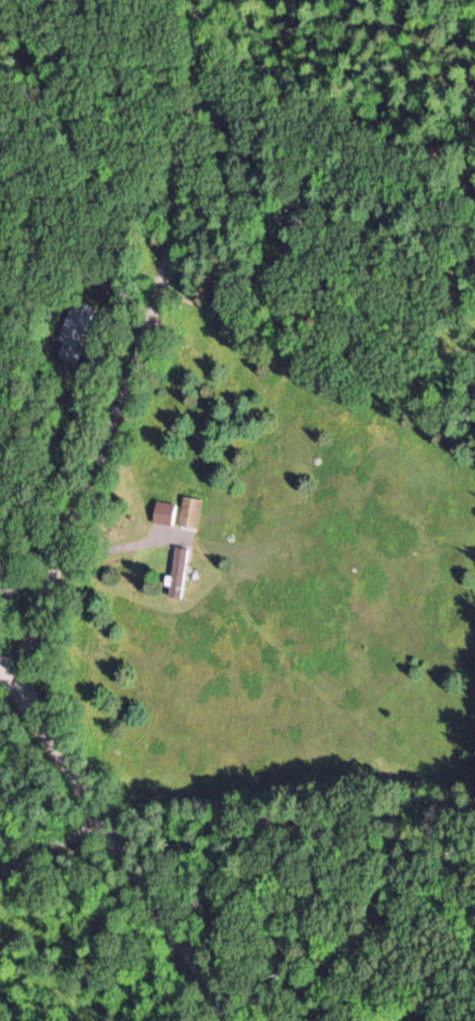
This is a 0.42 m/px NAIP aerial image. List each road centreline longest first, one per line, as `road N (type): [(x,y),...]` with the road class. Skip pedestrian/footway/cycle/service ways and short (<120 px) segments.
road 1 (residential): [(230,1020),(31,715),(23,686),(34,632),(196,198),(213,0)]

